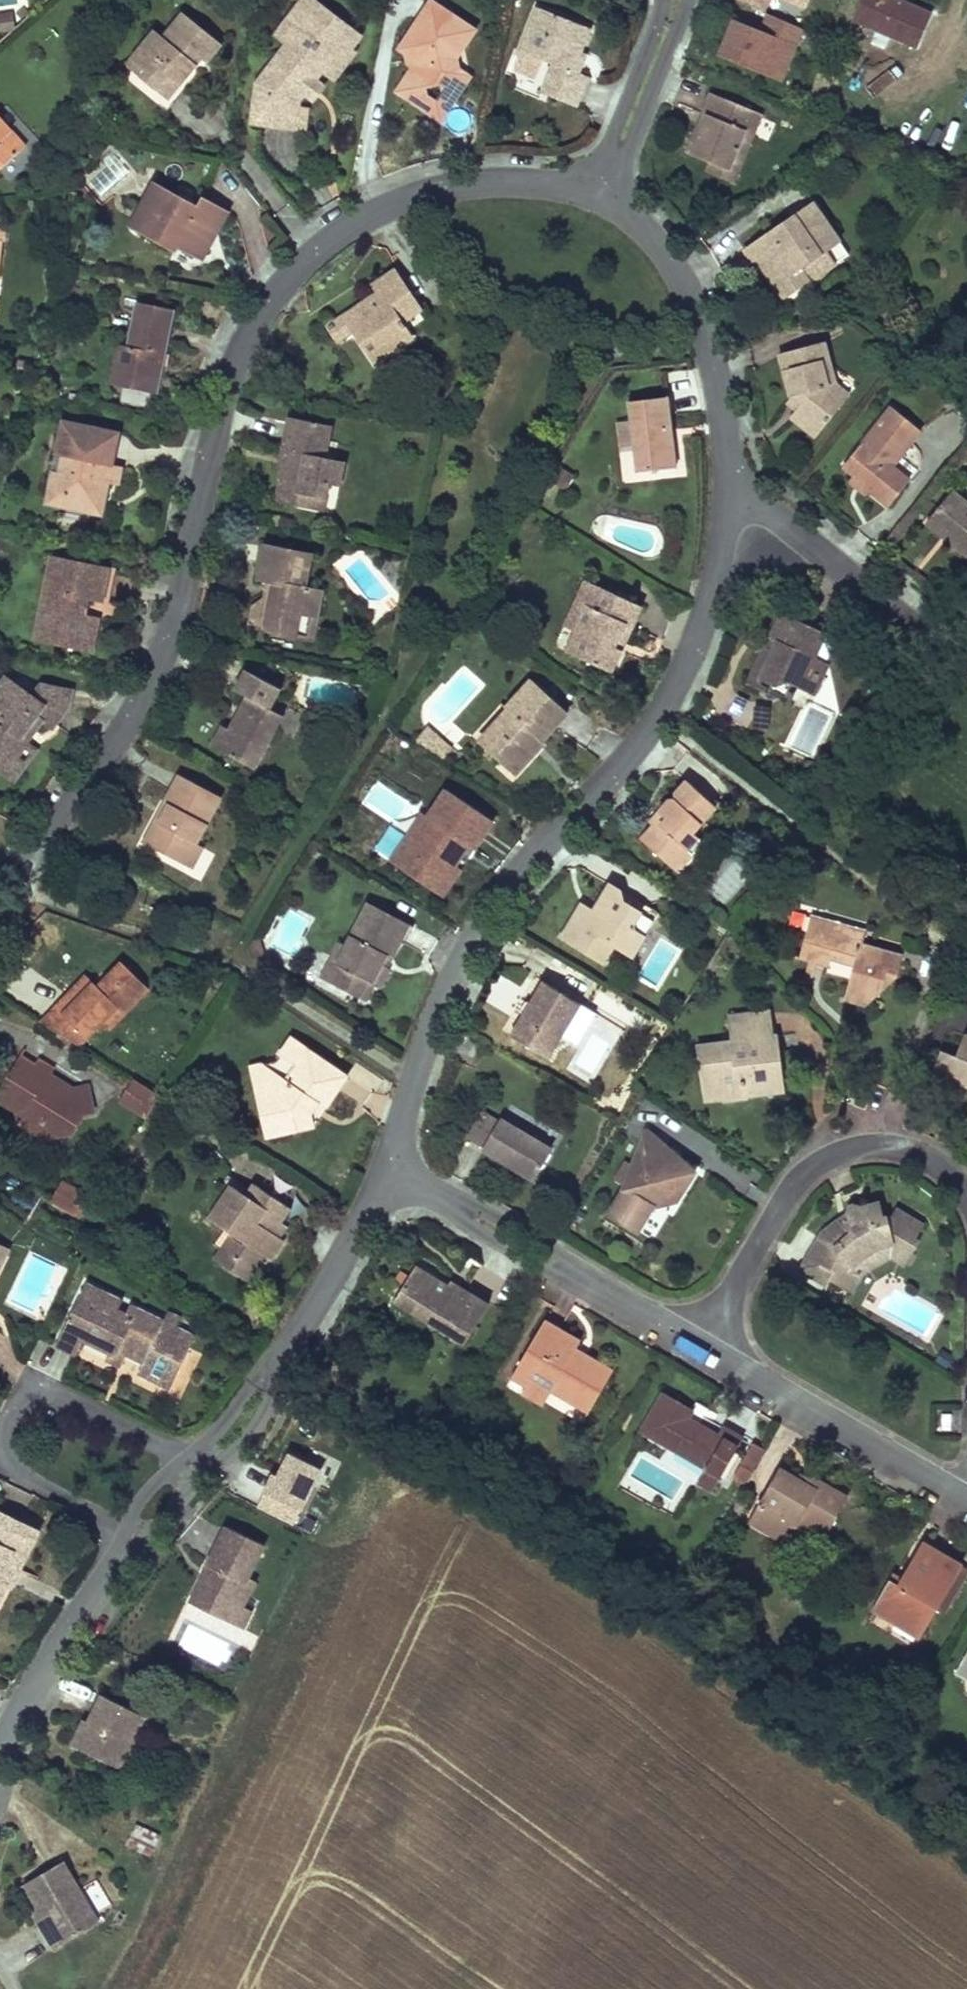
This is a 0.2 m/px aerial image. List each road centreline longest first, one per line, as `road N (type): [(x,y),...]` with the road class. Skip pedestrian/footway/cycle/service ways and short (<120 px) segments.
road 1 (residential): [(0,898),(145,686),(181,589),(233,358),(261,308),(299,264),(370,212),(428,188),(523,177),(601,184)]
road 2 (residential): [(395,1164),(451,985),(552,833),(661,713),(742,496)]
road 3 (residential): [(966,1195),(919,1150),(874,1142),(827,1152),(789,1186),(703,1347)]
road 4 (residential): [(395,1164),(703,1347)]
road 5 (residential): [(205,1464),(290,1357),(395,1164)]
road 6 (residential): [(742,496),(705,334),(678,266),(601,184)]
road 7 (residential): [(703,1347),(966,1505)]
road 8 (residential): [(0,1748),(140,1532)]
road 9 (unclassified): [(205,1464),(40,1381),(22,1388),(0,1435)]
road 10 (residential): [(911,620),(742,496)]
road 11 (residential): [(601,184),(629,148),(689,0)]
road 12 (residential): [(661,0),(609,134),(601,184)]
road 13 (unclassified): [(0,1463),(140,1532)]

